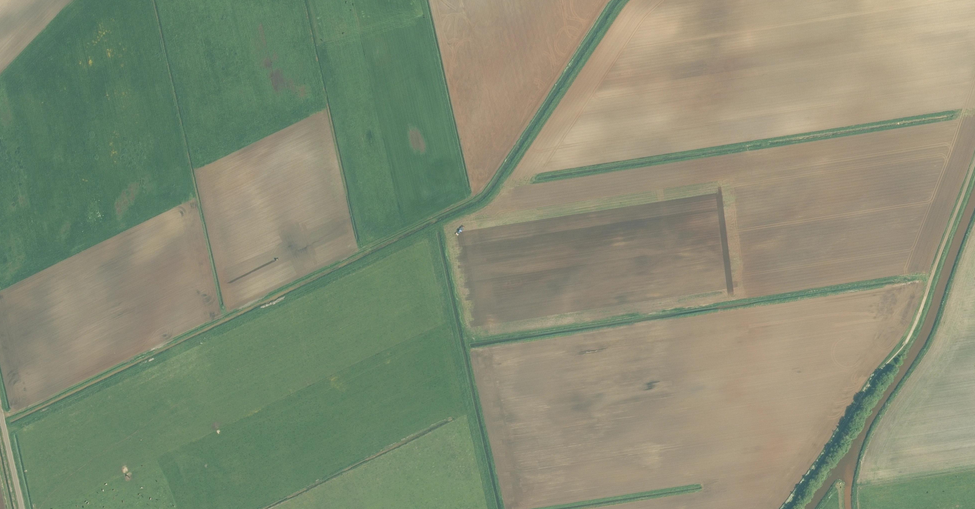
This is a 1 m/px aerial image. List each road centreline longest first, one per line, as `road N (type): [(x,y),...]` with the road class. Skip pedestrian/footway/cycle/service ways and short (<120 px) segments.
road 1 (unclassified): [(906,343),(974,162)]

